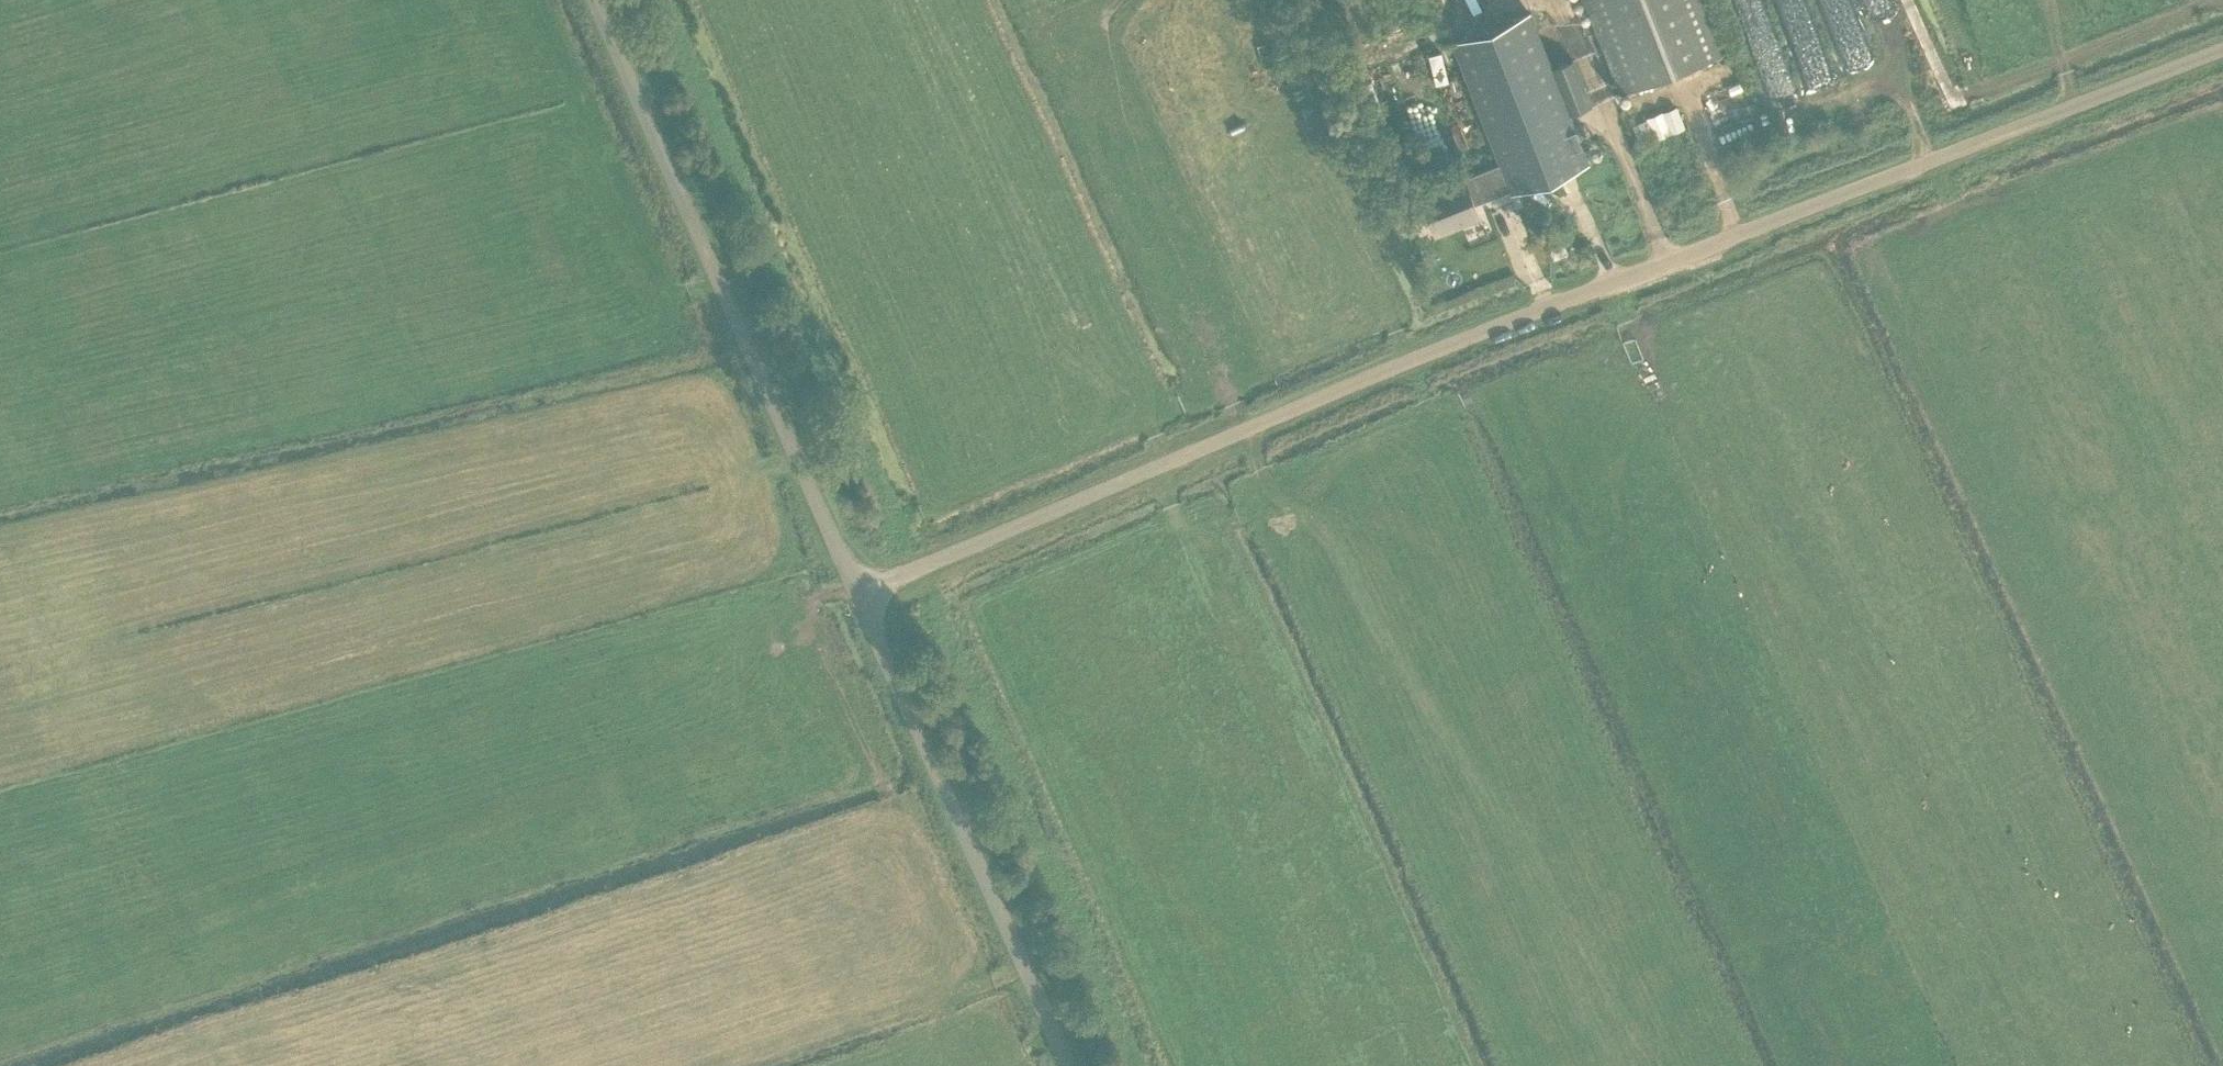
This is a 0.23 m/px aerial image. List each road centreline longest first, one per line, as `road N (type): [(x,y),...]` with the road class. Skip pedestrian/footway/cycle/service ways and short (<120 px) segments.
road 1 (unclassified): [(858,590),(1544,306),(2222,48)]
road 2 (unclassified): [(858,590),(593,0)]
road 3 (unclassified): [(1069,1065),(858,590)]

